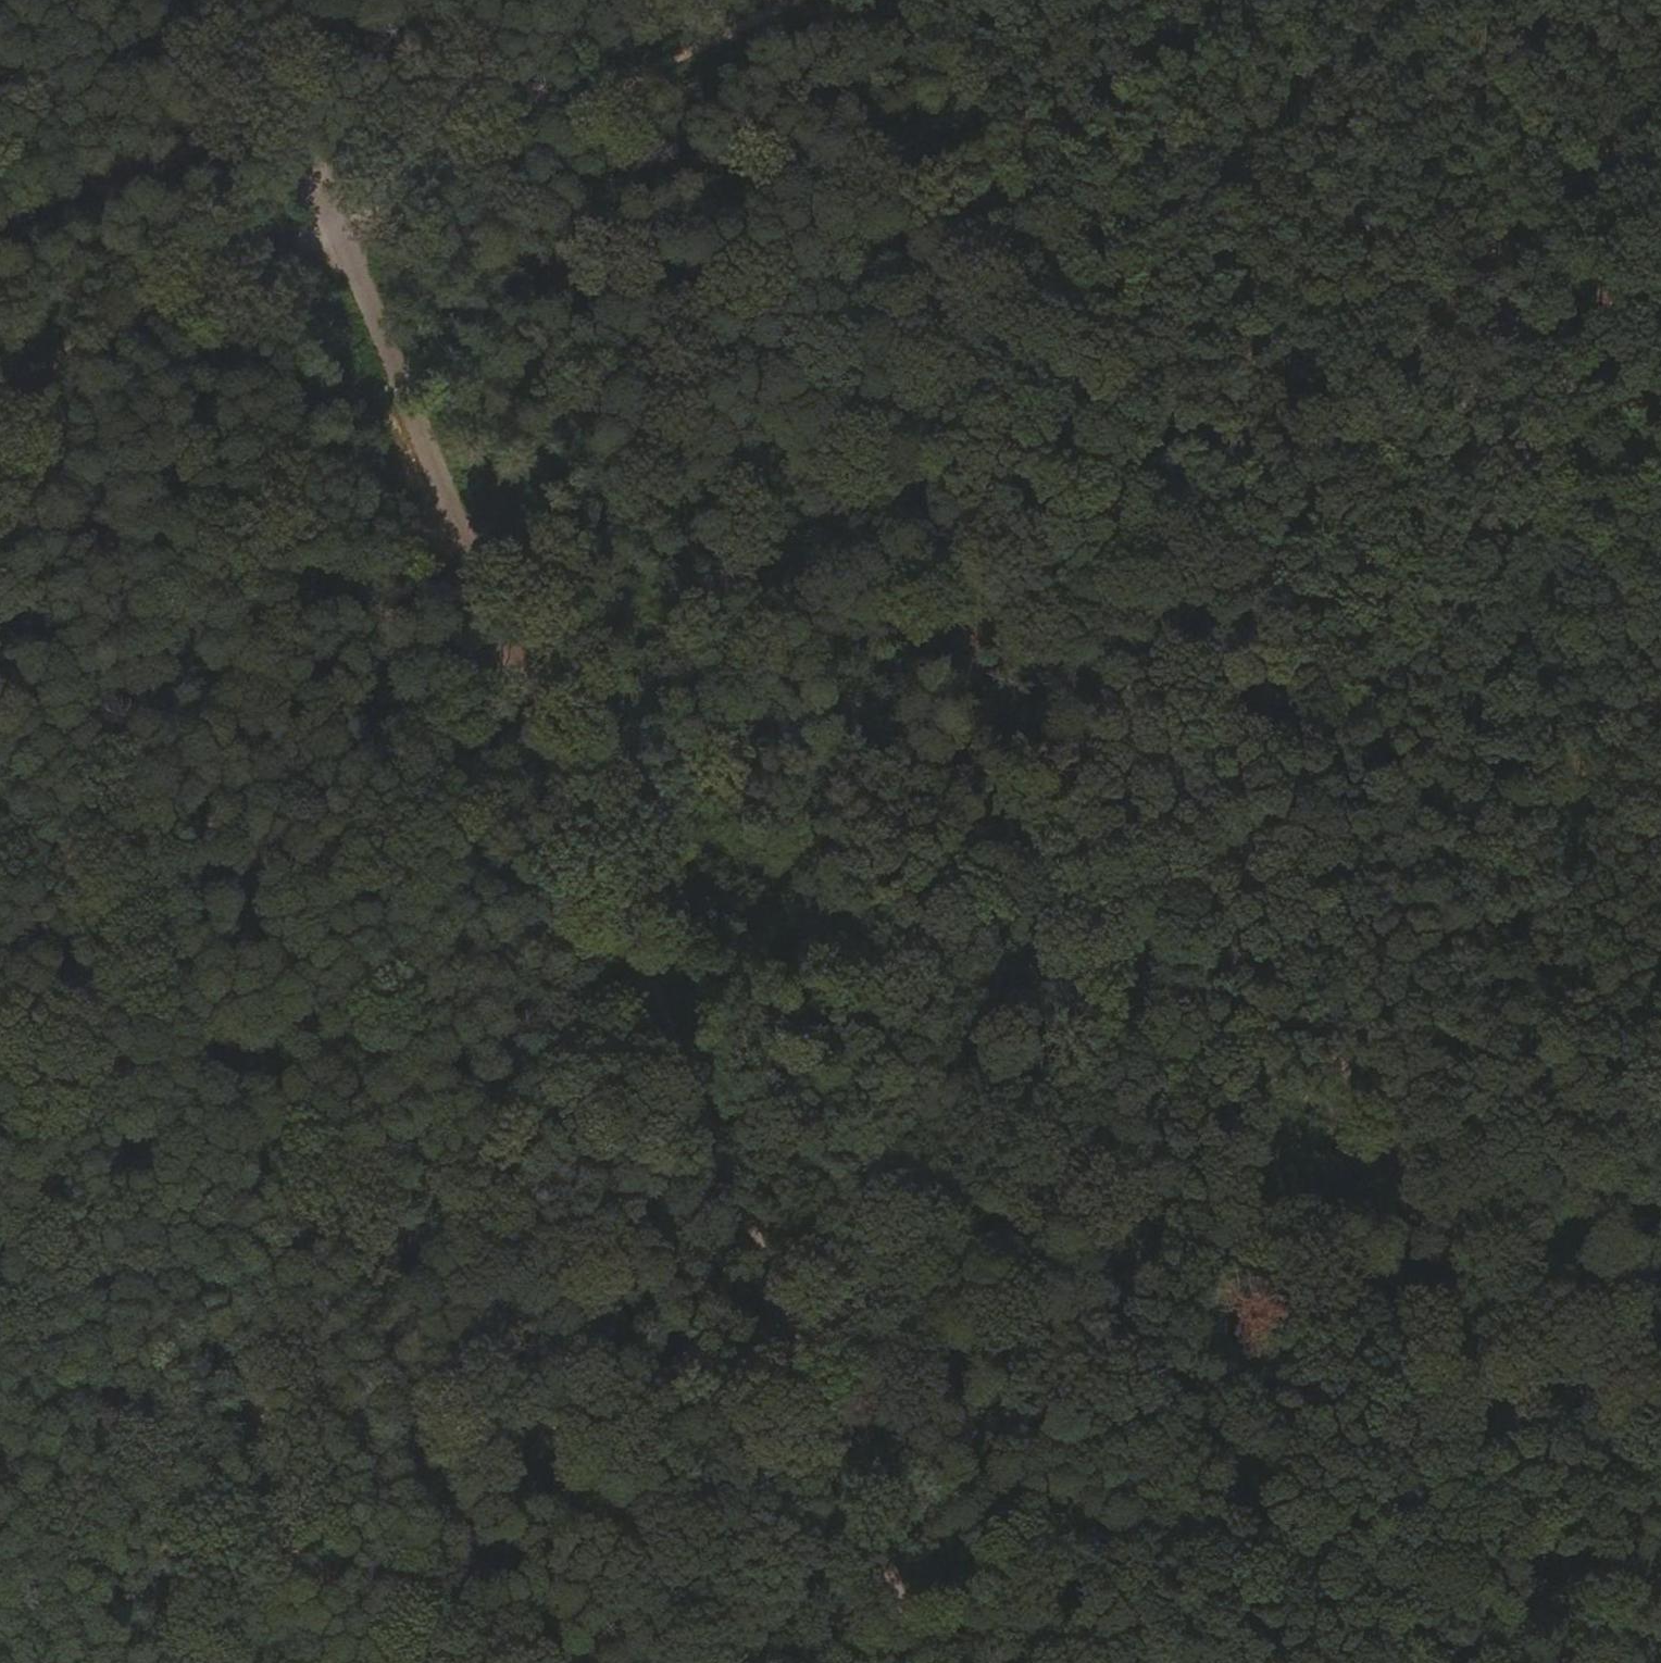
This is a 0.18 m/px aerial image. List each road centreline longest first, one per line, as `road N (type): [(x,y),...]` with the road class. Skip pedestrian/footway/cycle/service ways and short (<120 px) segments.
road 1 (track): [(241,0),(914,1662)]
road 2 (track): [(764,15),(330,220),(0,390)]

